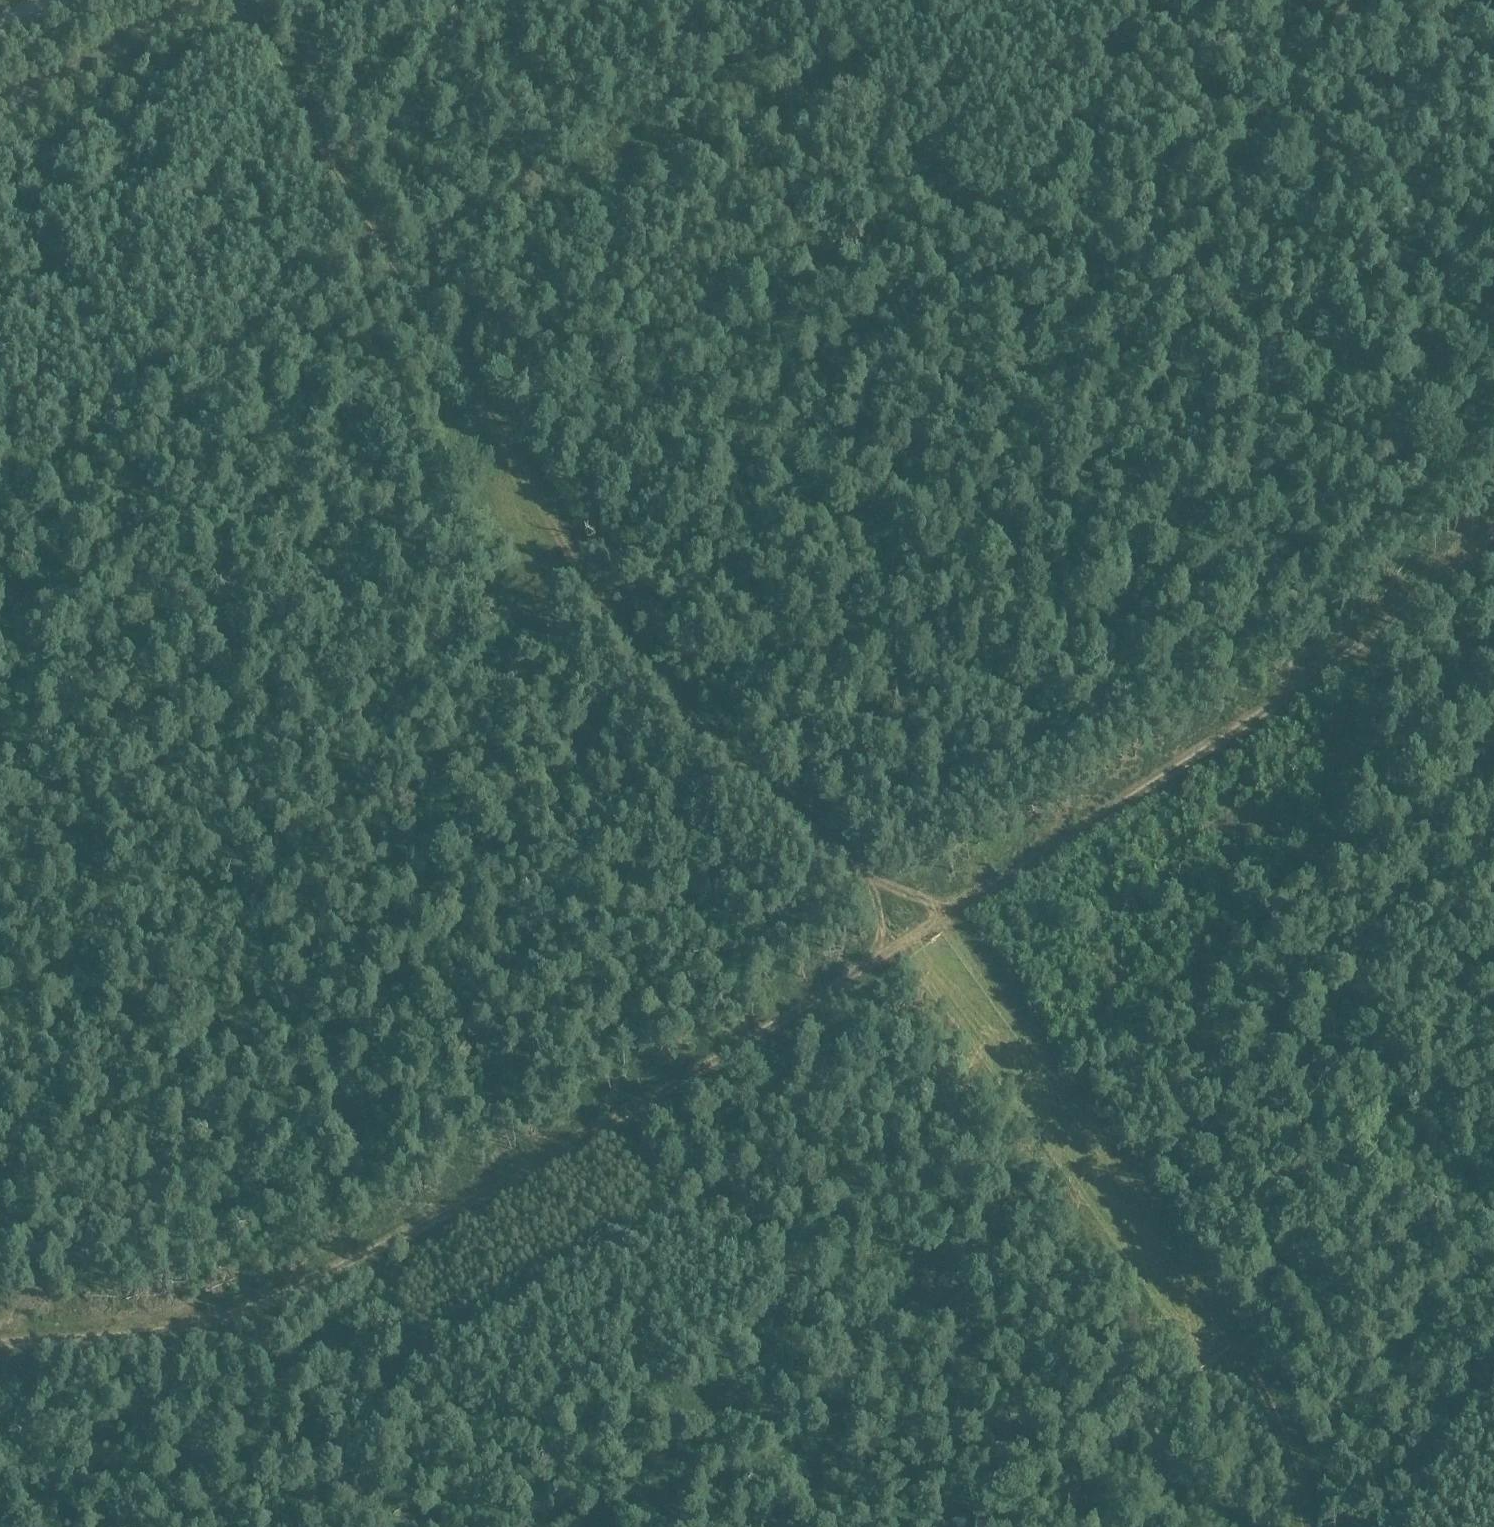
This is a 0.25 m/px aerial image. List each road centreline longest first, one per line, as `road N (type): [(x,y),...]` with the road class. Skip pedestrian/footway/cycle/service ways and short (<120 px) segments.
road 1 (track): [(239,0),(288,72),(391,271),(633,652),(768,799),(872,880),(929,901),(970,898),(875,961),(881,898)]
road 2 (track): [(0,1350),(205,1330),(273,1307),(481,1203),(875,961)]
road 3 (track): [(929,901),(1233,1342),(1268,1401),(1305,1526)]
road 4 (track): [(970,898),(1326,672),(1493,530)]
road 5 (unclassified): [(0,107),(214,0)]

